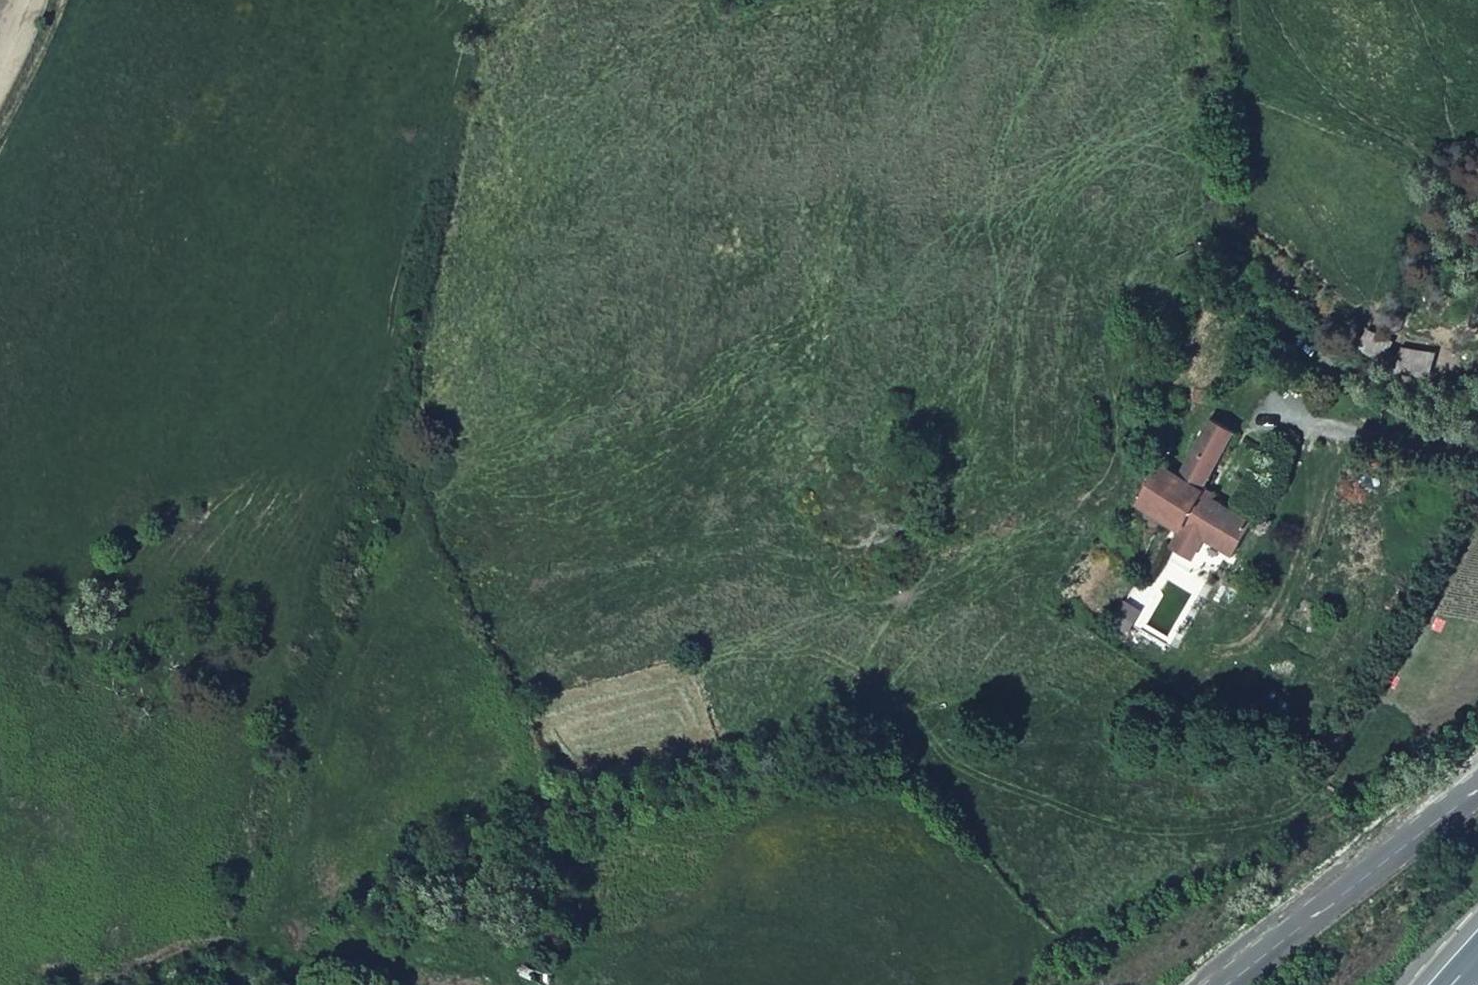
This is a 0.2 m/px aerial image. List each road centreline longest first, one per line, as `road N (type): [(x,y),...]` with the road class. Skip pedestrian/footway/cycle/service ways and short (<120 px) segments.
road 1 (track): [(1214,0),(1237,257),(1274,328),(1433,436)]
road 2 (unclassified): [(1230,984),(1477,791)]

